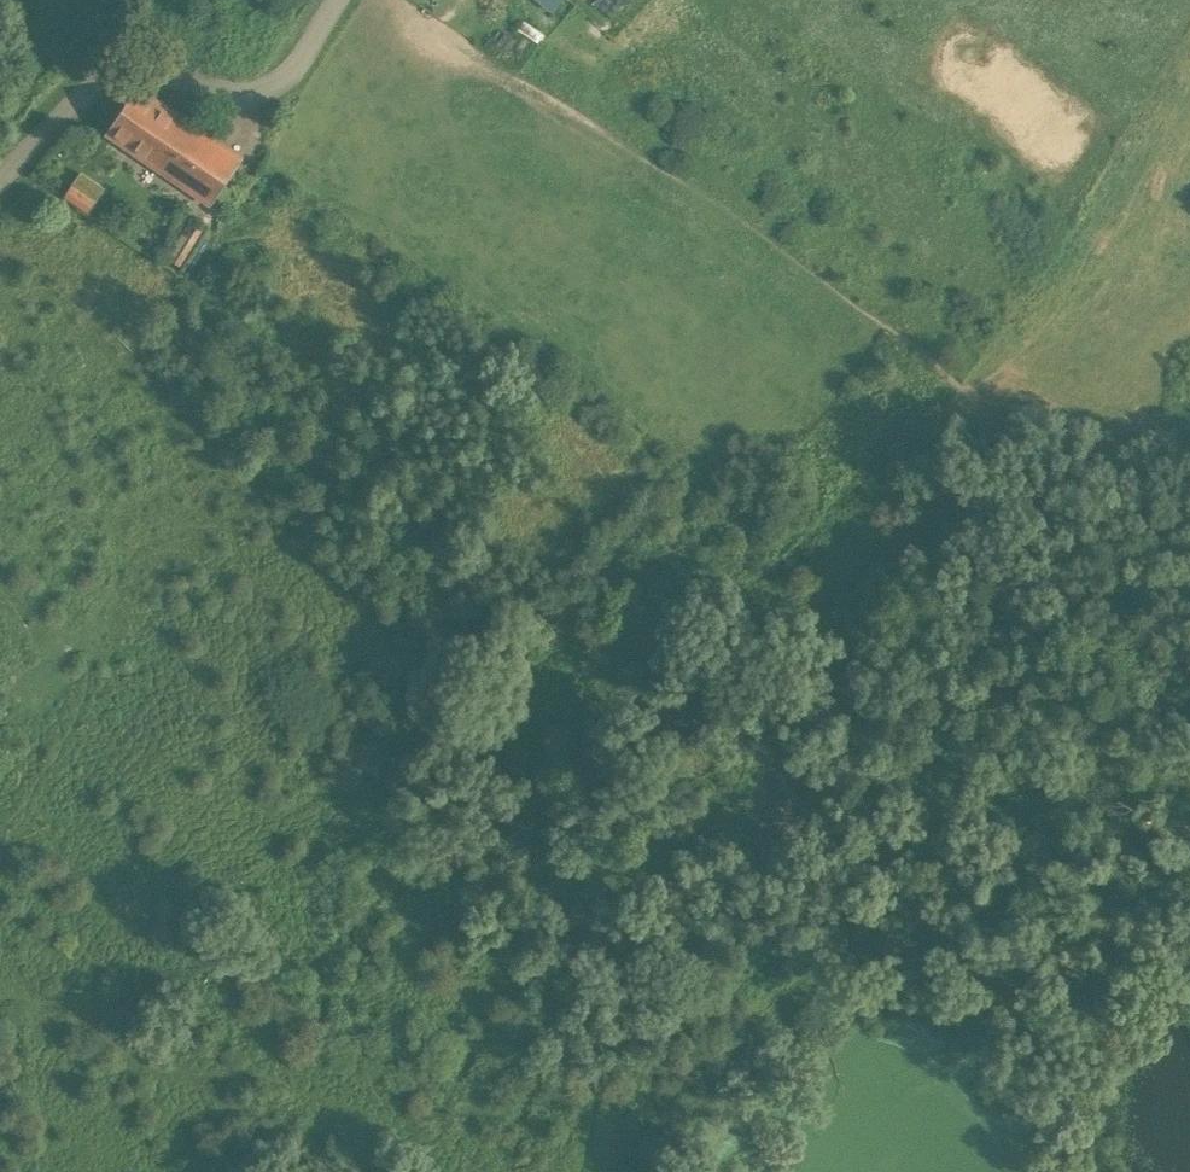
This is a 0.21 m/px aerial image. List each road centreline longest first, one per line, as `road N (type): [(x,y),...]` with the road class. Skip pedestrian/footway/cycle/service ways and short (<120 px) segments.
road 1 (unclassified): [(0,182),(102,80),(136,71),(249,96),(268,90),(307,53),(338,0)]

